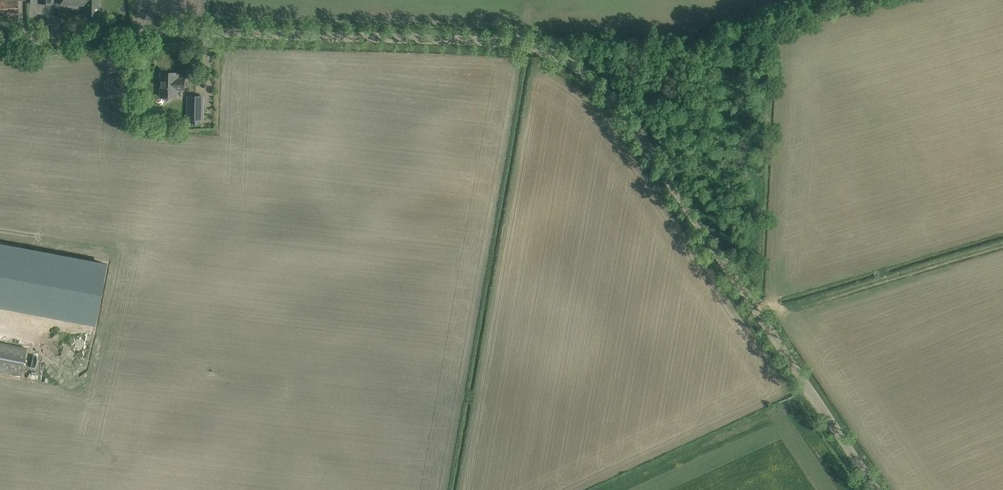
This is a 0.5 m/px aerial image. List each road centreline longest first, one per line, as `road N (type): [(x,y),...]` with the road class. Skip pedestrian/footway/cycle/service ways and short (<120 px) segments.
road 1 (unclassified): [(877,489),(621,109),(571,64),(497,40),(193,32),(0,43)]
road 2 (track): [(1002,243),(757,310)]

